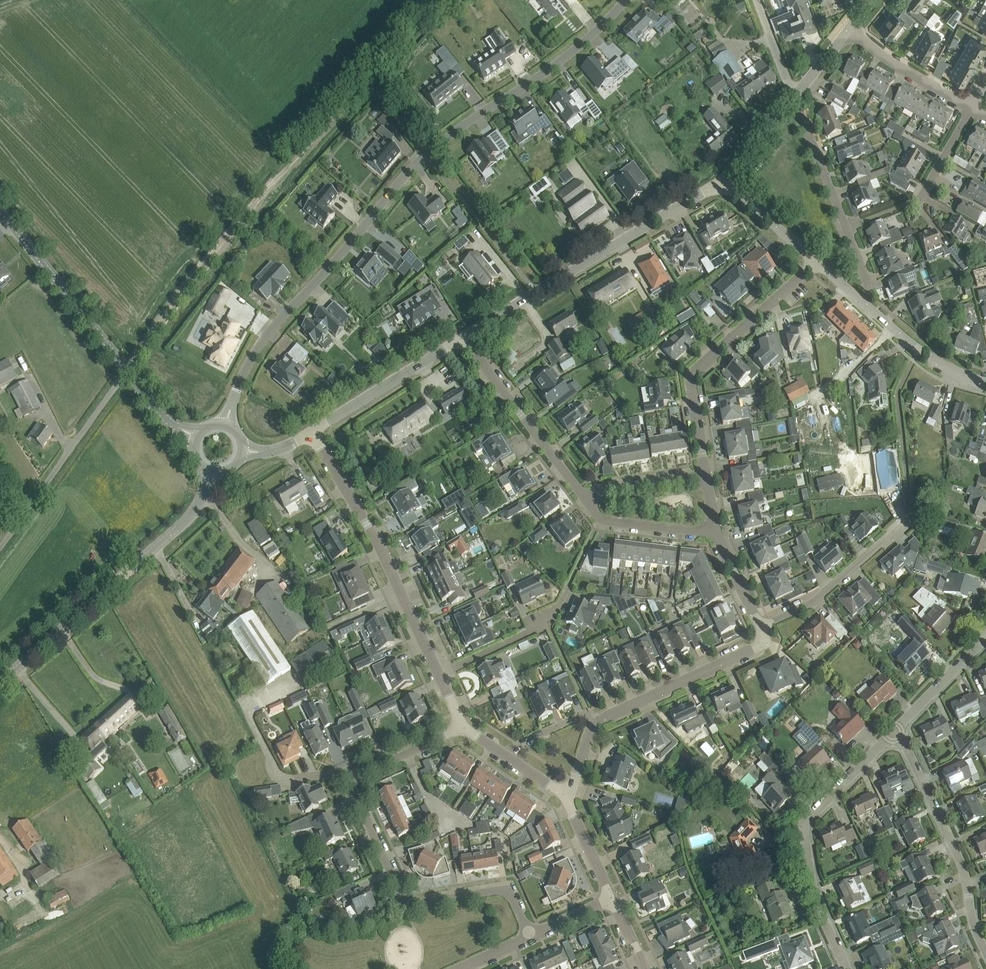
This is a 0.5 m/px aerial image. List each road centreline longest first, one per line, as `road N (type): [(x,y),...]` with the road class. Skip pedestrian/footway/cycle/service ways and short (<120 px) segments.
road 1 (residential): [(625,0),(572,51),(409,169),(265,336),(224,425)]
road 2 (track): [(127,369),(246,219),(441,0)]
road 3 (unclassified): [(462,337),(721,182)]
road 4 (unclassified): [(0,682),(189,517),(210,473)]
road 5 (residential): [(847,968),(814,894),(805,824),(894,731)]
road 6 (residential): [(530,935),(503,891),(405,899),(354,780)]
road 7 (unclassified): [(438,675),(379,545),(311,431)]
road 8 (residential): [(706,474),(691,375),(817,262)]
road 9 (residential): [(985,952),(959,857),(894,731)]
road 10 (unclassified): [(0,547),(127,369)]
road 11 (unclassified): [(985,381),(912,345),(817,262)]
road 12 (unclassified): [(127,369),(0,208)]
road 13 (residential): [(869,285),(794,97)]
road 14 (residential): [(354,780),(330,772),(280,779),(247,711),(289,685)]
road 15 (residential): [(583,495),(462,337)]
road 16 (residential): [(595,722),(753,648),(760,628)]
road 17 (residential): [(760,628),(808,605),(911,518)]
road 18 (unclassified): [(311,431),(462,337)]
road 19 (residential): [(438,675),(528,634),(570,582)]
road 20 (residential): [(716,533),(599,517),(583,495)]
road 21 (residential): [(850,29),(972,107)]
road 22 (residential): [(894,731),(985,637)]
road 23 (unclassified): [(567,796),(462,728)]
road 24 (unclassified): [(817,262),(721,182)]
road 25 (residential): [(583,495),(706,474)]
road 26 (residential): [(354,780),(462,728)]

